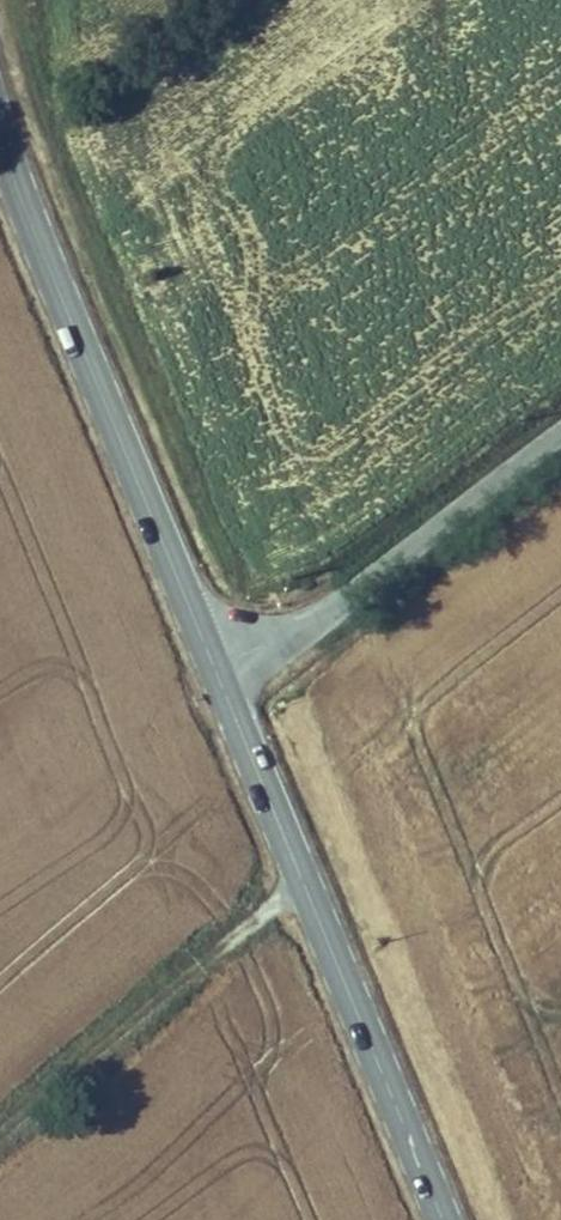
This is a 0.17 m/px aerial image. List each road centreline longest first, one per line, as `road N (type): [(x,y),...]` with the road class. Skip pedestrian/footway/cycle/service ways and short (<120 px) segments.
road 1 (primary): [(0,119),(85,353),(223,674)]
road 2 (primary): [(223,674),(452,1219)]
road 3 (tertiary): [(223,674),(560,439)]
road 4 (track): [(303,875),(0,1130)]

